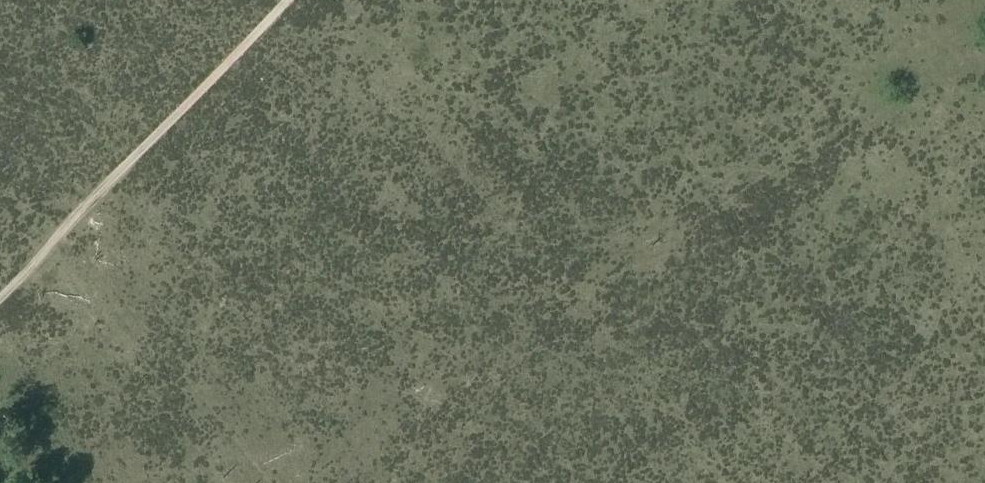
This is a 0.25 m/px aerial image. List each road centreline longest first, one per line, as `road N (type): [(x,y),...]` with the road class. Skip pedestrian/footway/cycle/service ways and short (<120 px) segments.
road 1 (track): [(295,0),(79,213),(0,305)]

